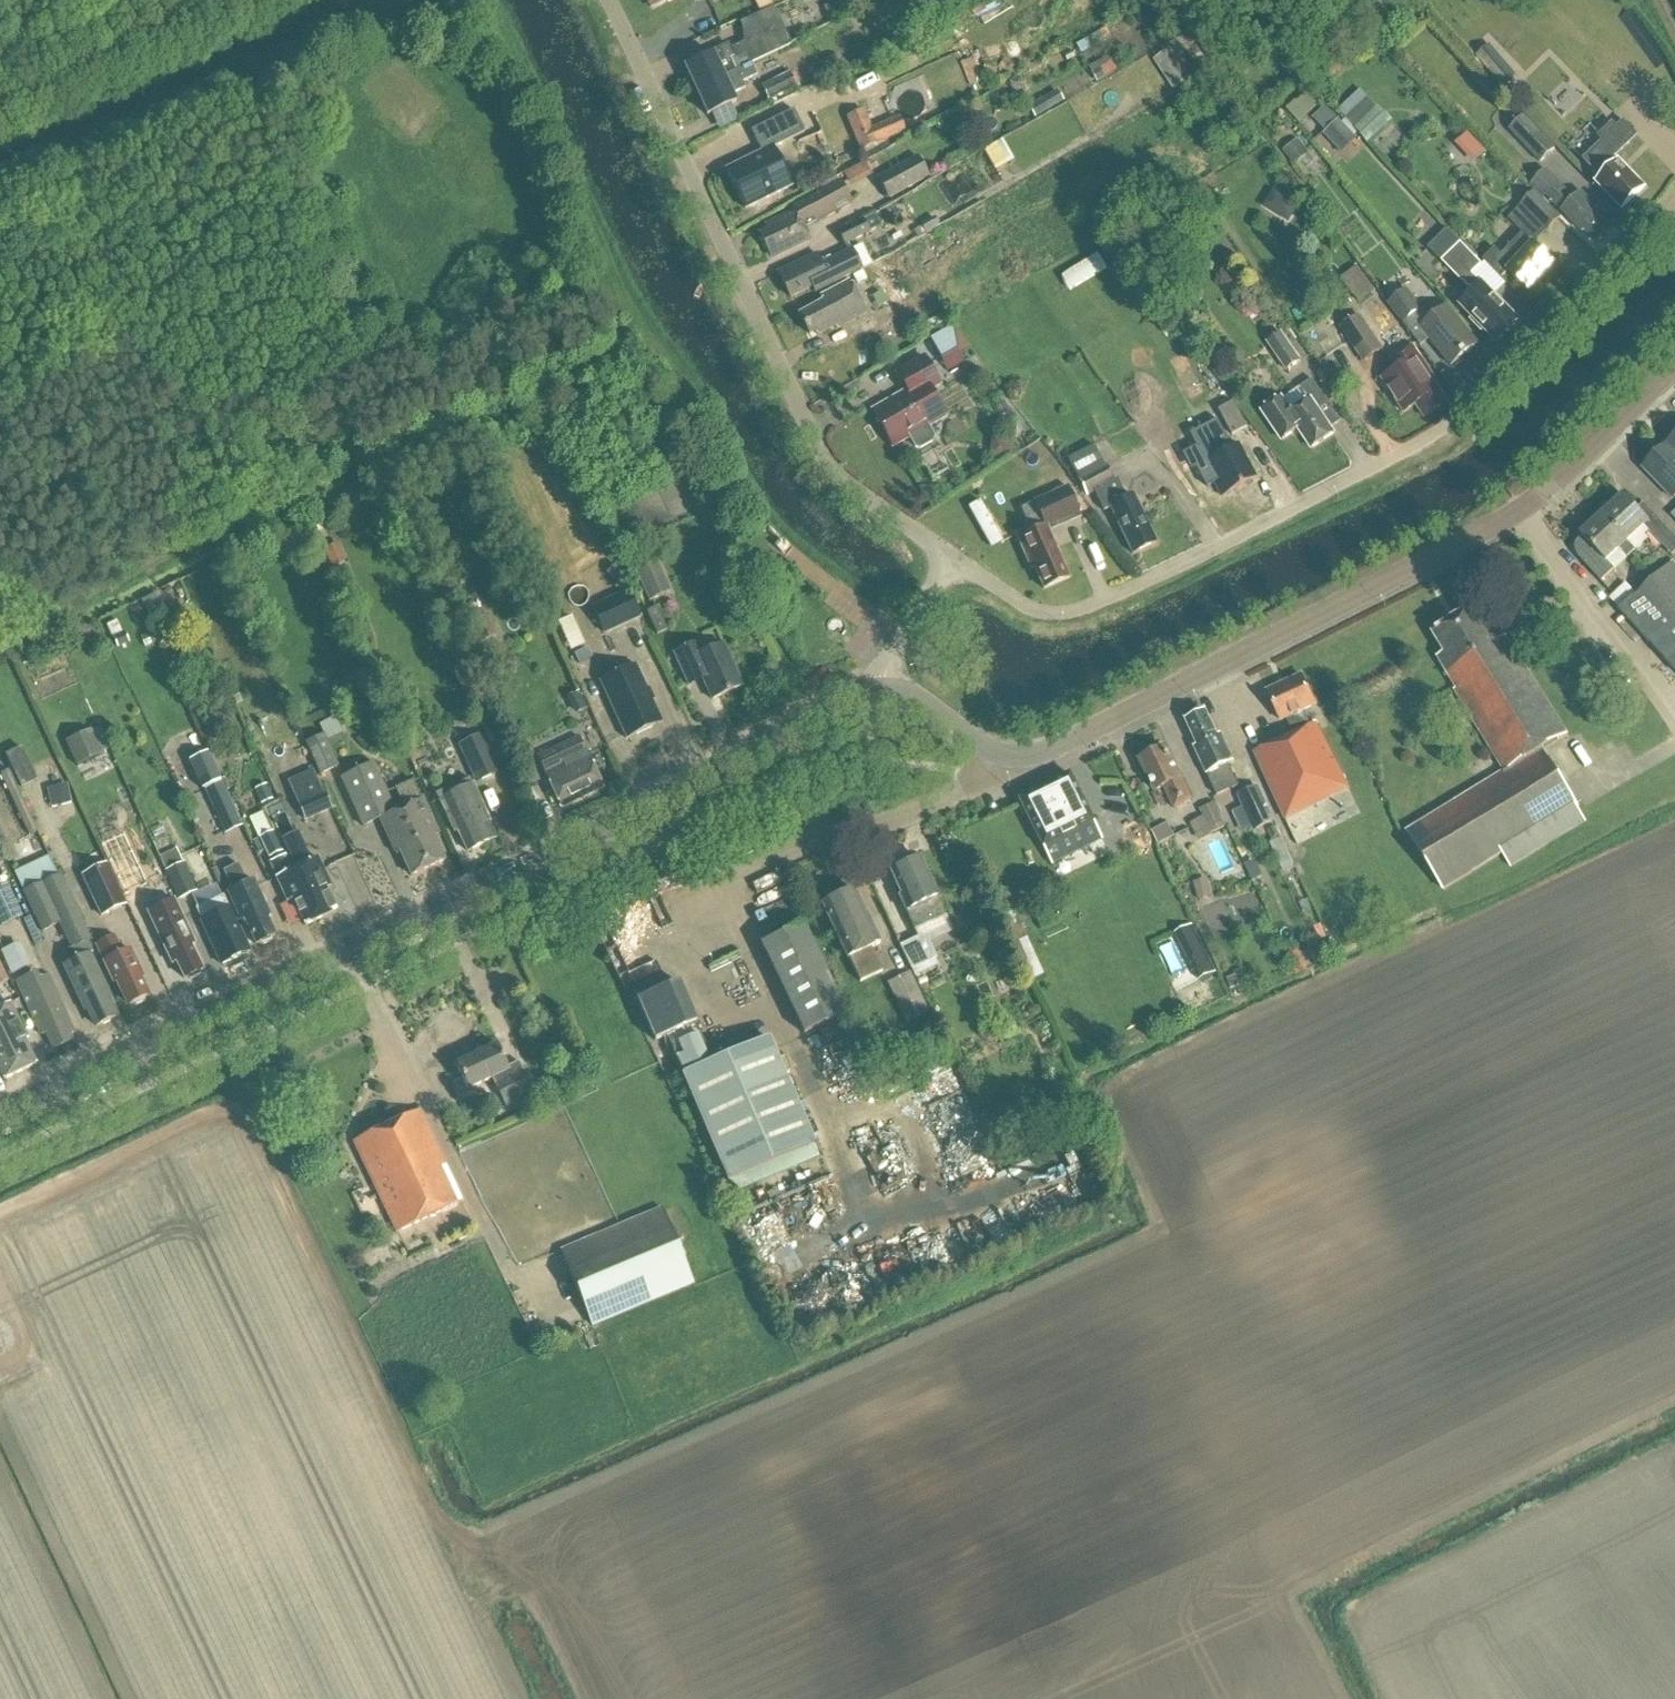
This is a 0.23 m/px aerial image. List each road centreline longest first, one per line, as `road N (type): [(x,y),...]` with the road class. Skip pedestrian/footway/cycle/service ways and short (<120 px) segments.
road 1 (tertiary): [(0,1113),(698,783),(839,701),(878,688)]
road 2 (residential): [(951,561),(1027,609),(1073,615),(1241,539),(1467,418),(1674,193)]
road 3 (residential): [(608,0),(823,455),(853,488),(951,561)]
road 4 (tertiary): [(1519,512),(1128,713),(1005,767)]
road 5 (residential): [(1005,767),(878,827),(677,897)]
road 6 (tertiary): [(1519,512),(1674,366)]
road 7 (tertiary): [(1005,767),(923,707),(878,688)]
road 8 (residential): [(878,688),(951,561)]

